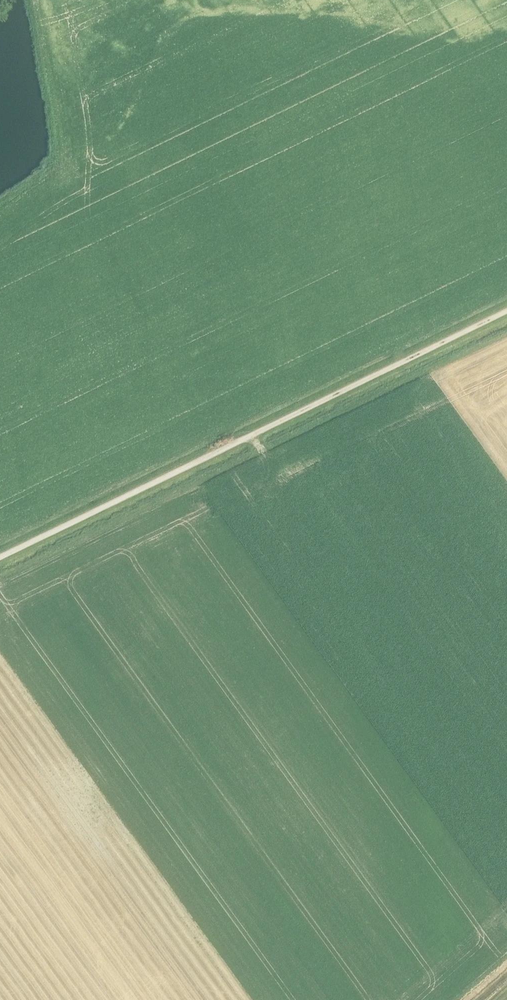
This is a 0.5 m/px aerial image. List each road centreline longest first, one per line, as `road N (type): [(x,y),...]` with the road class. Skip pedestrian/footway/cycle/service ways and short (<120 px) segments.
road 1 (unclassified): [(0,559),(506,314)]

